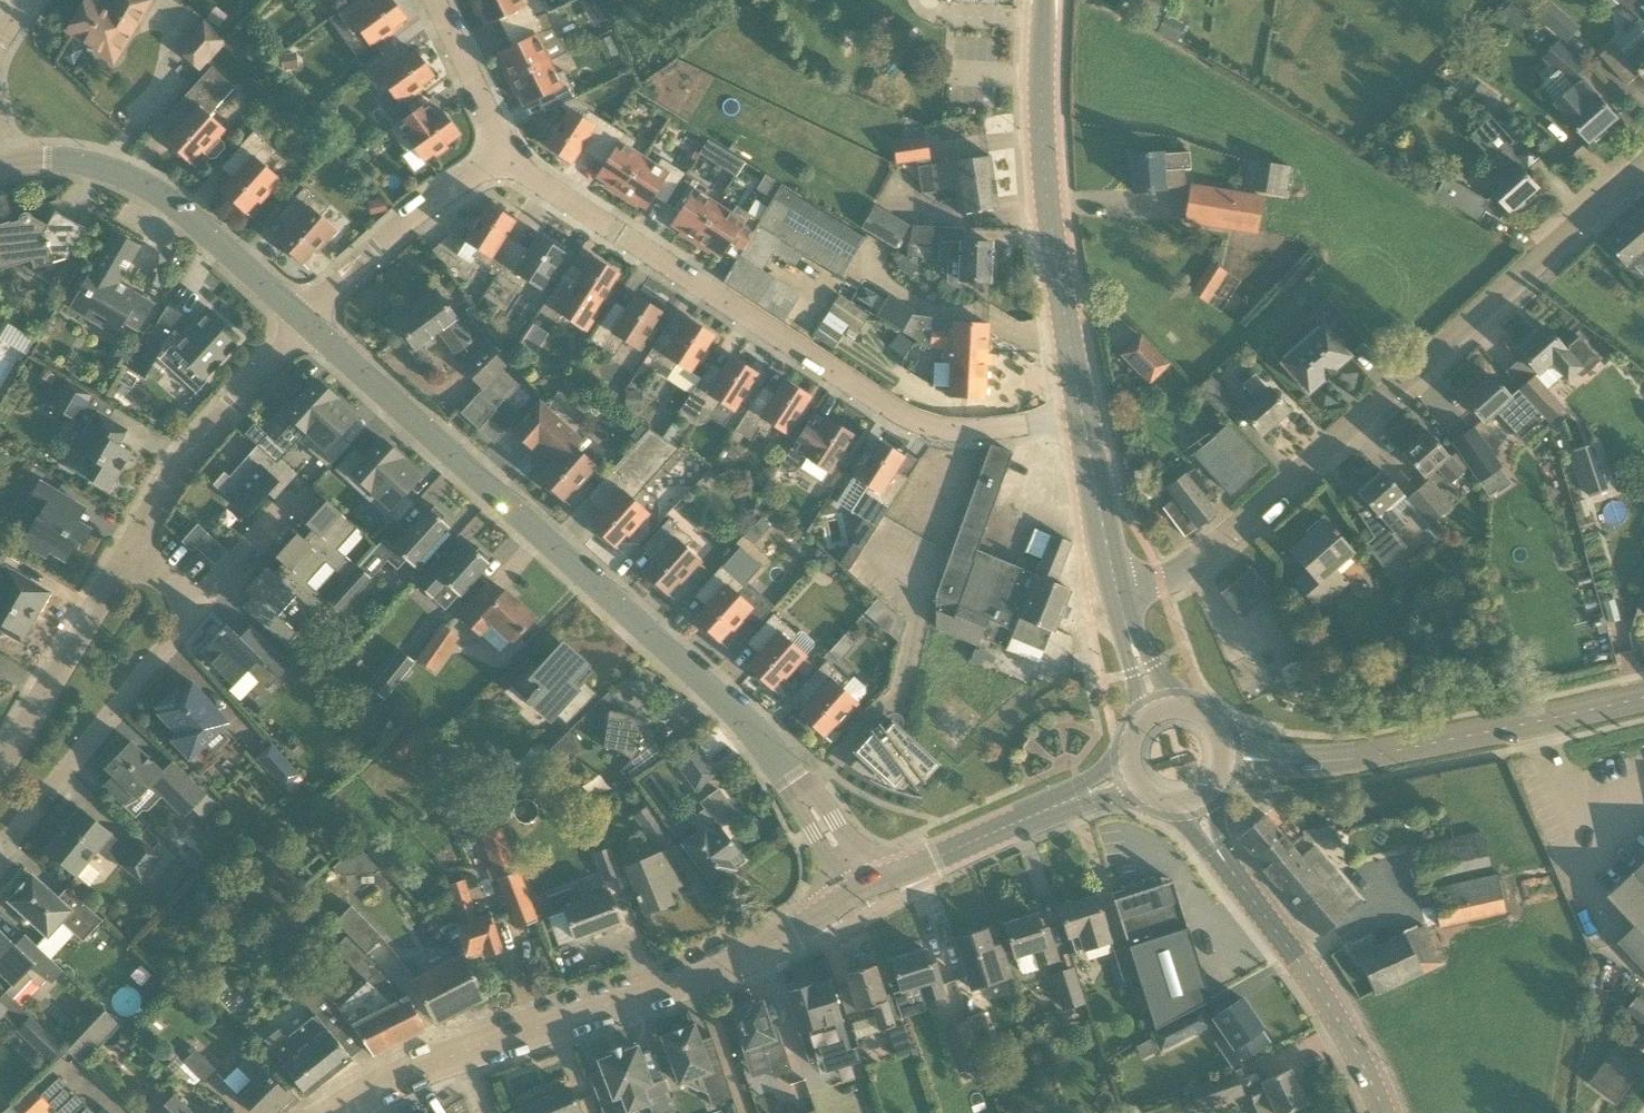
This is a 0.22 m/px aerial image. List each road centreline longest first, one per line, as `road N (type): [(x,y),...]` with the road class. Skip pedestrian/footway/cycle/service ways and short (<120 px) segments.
road 1 (tertiary): [(862,888),(775,758),(714,691),(304,320)]
road 2 (unclassified): [(1121,600),(1197,559),(1498,304),(1643,168)]
road 3 (residential): [(1082,415),(988,429),(939,426),(888,409),(506,153)]
road 4 (residential): [(335,1112),(414,1069),(696,975),(795,932),(862,888)]
road 5 (residential): [(0,772),(179,468),(304,320)]
road 6 (tertiary): [(1082,415),(1049,211),(1045,0)]
road 7 (tertiary): [(1232,760),(1352,759),(1643,697)]
road 8 (tertiary): [(304,320),(143,182),(50,157),(1,164)]
road 9 (tertiary): [(1384,1112),(1337,1019),(1224,860)]
road 10 (residential): [(304,320),(420,208),(506,153)]
road 11 (tertiary): [(862,888),(1076,797)]
road 12 (tertiary): [(1121,600),(1082,415)]
road 13 (residential): [(506,153),(434,0)]

